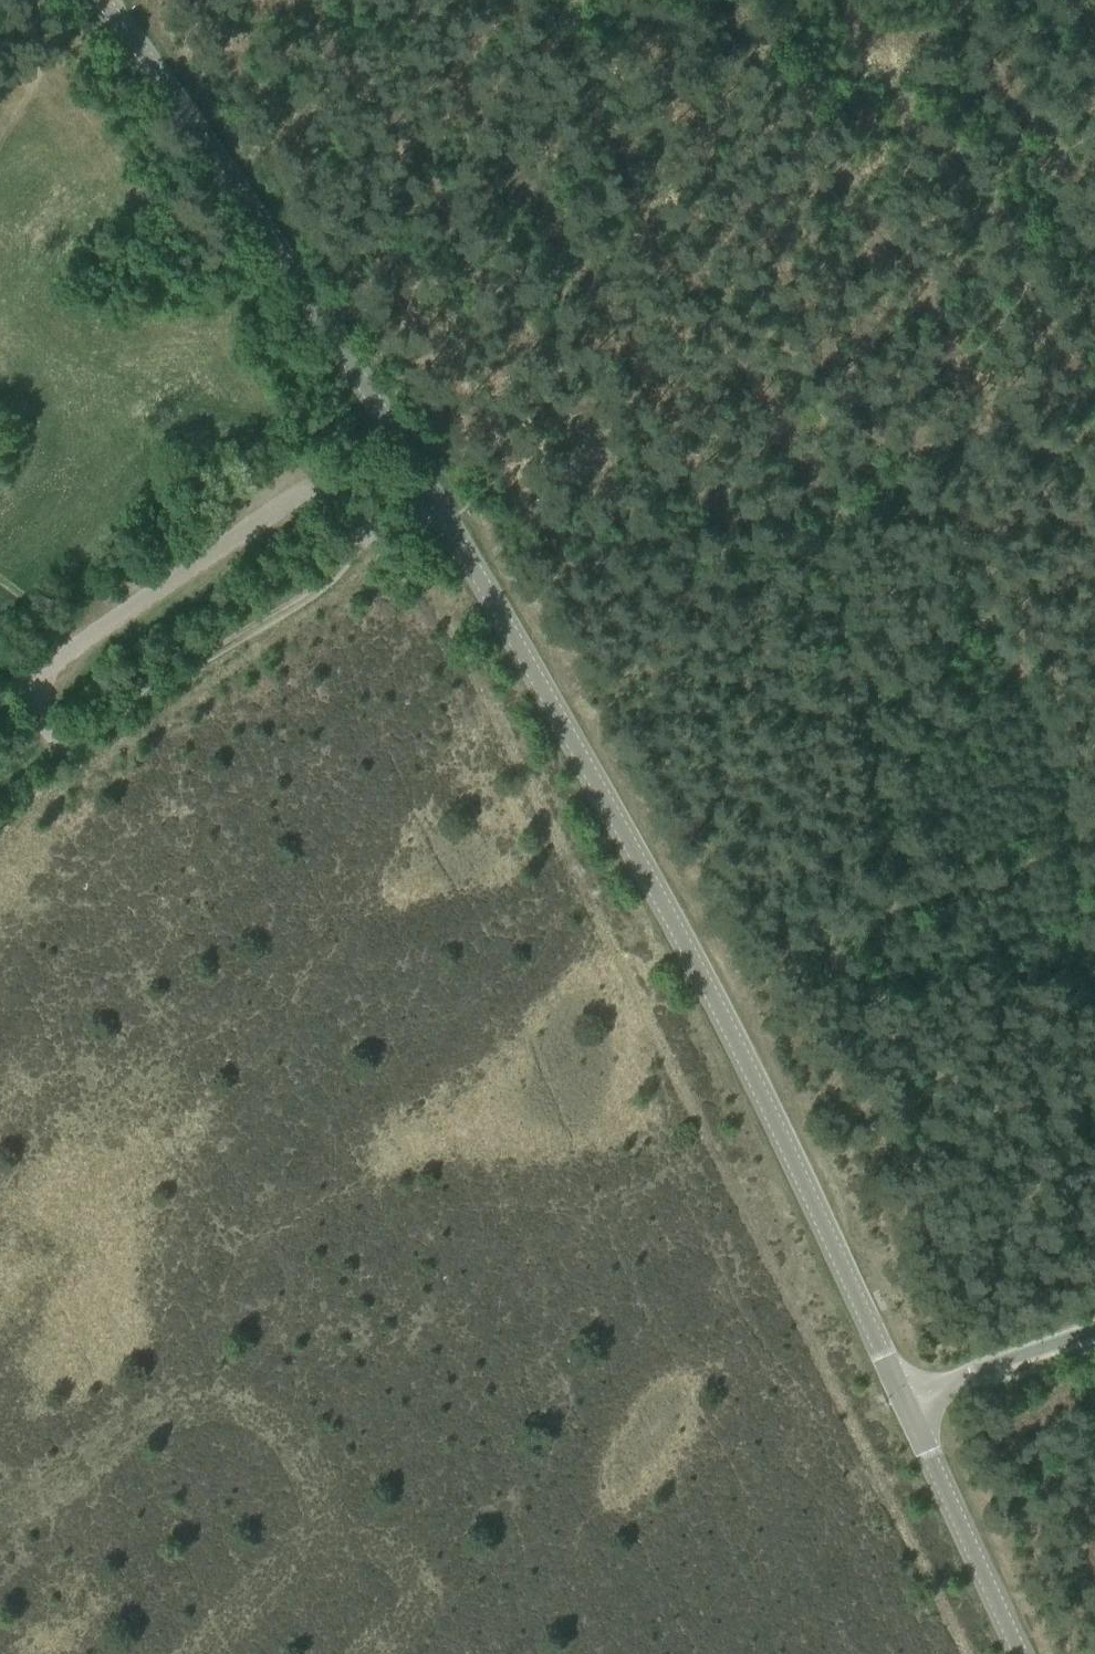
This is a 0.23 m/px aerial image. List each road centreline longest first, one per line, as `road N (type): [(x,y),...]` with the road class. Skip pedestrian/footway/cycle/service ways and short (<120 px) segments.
road 1 (tertiary): [(906,1400),(738,1041),(551,700),(449,523),(106,0)]
road 2 (track): [(376,531),(328,582),(91,728)]
road 3 (tertiary): [(1022,1653),(906,1400)]
road 4 (unclassified): [(906,1400),(1094,1331)]

